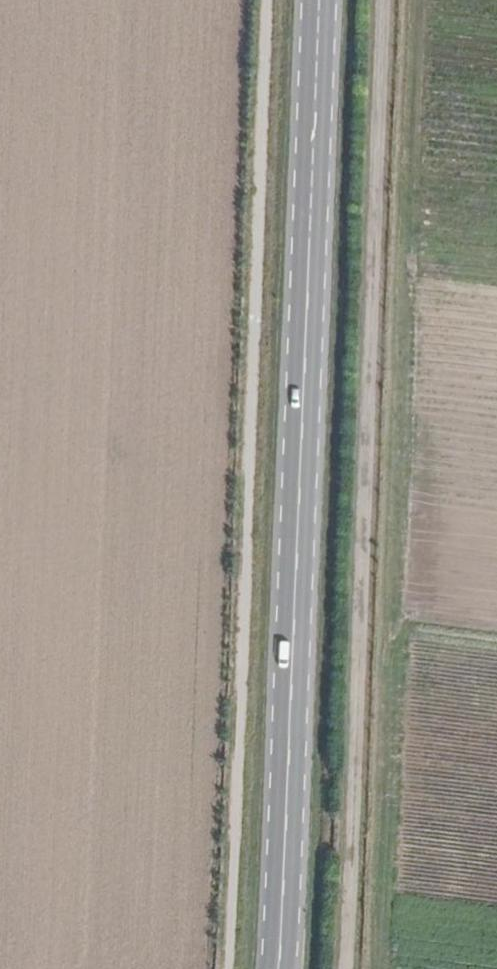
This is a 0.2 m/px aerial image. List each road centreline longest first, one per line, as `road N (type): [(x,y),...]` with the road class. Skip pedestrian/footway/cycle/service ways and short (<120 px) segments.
road 1 (track): [(371,968),(416,0)]
road 2 (secondary): [(320,0),(279,968)]

